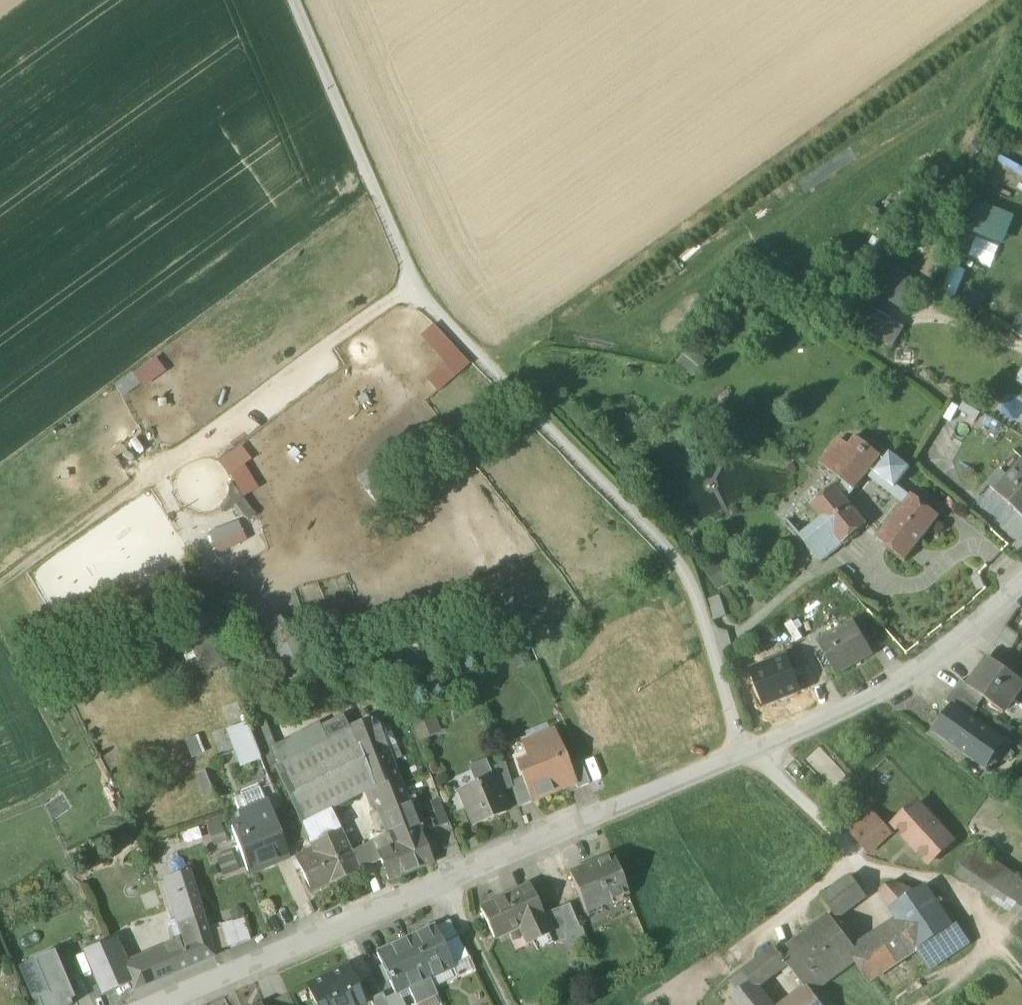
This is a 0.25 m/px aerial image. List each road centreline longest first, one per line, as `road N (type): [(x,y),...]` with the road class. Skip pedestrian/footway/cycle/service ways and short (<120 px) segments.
road 1 (residential): [(148,1004),(884,695),(1021,582)]
road 2 (track): [(291,0),(412,288),(684,562),(738,732),(756,755)]
road 3 (track): [(0,586),(412,288)]
road 4 (track): [(440,879),(503,1004)]

